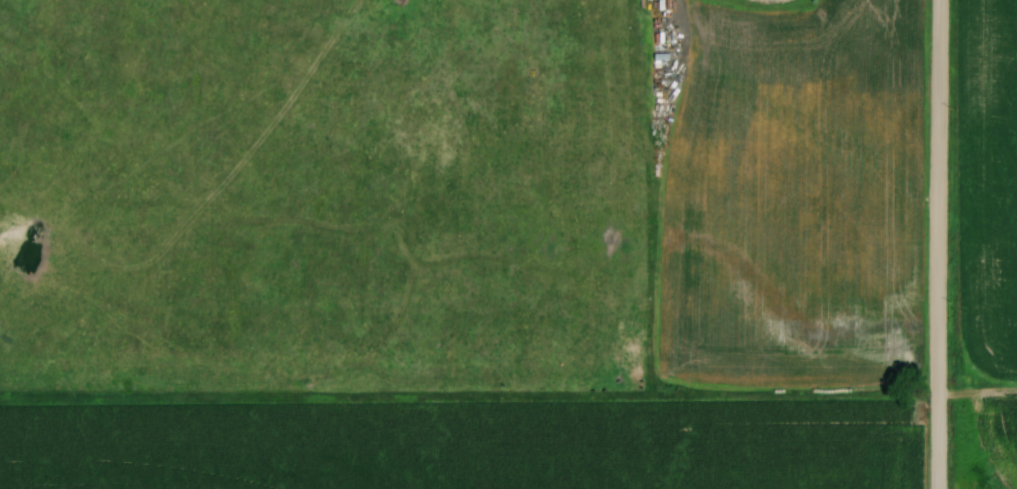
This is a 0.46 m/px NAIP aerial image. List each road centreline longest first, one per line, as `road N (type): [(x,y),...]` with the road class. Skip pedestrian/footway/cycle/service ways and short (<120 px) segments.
road 1 (residential): [(940,488),(944,0)]

